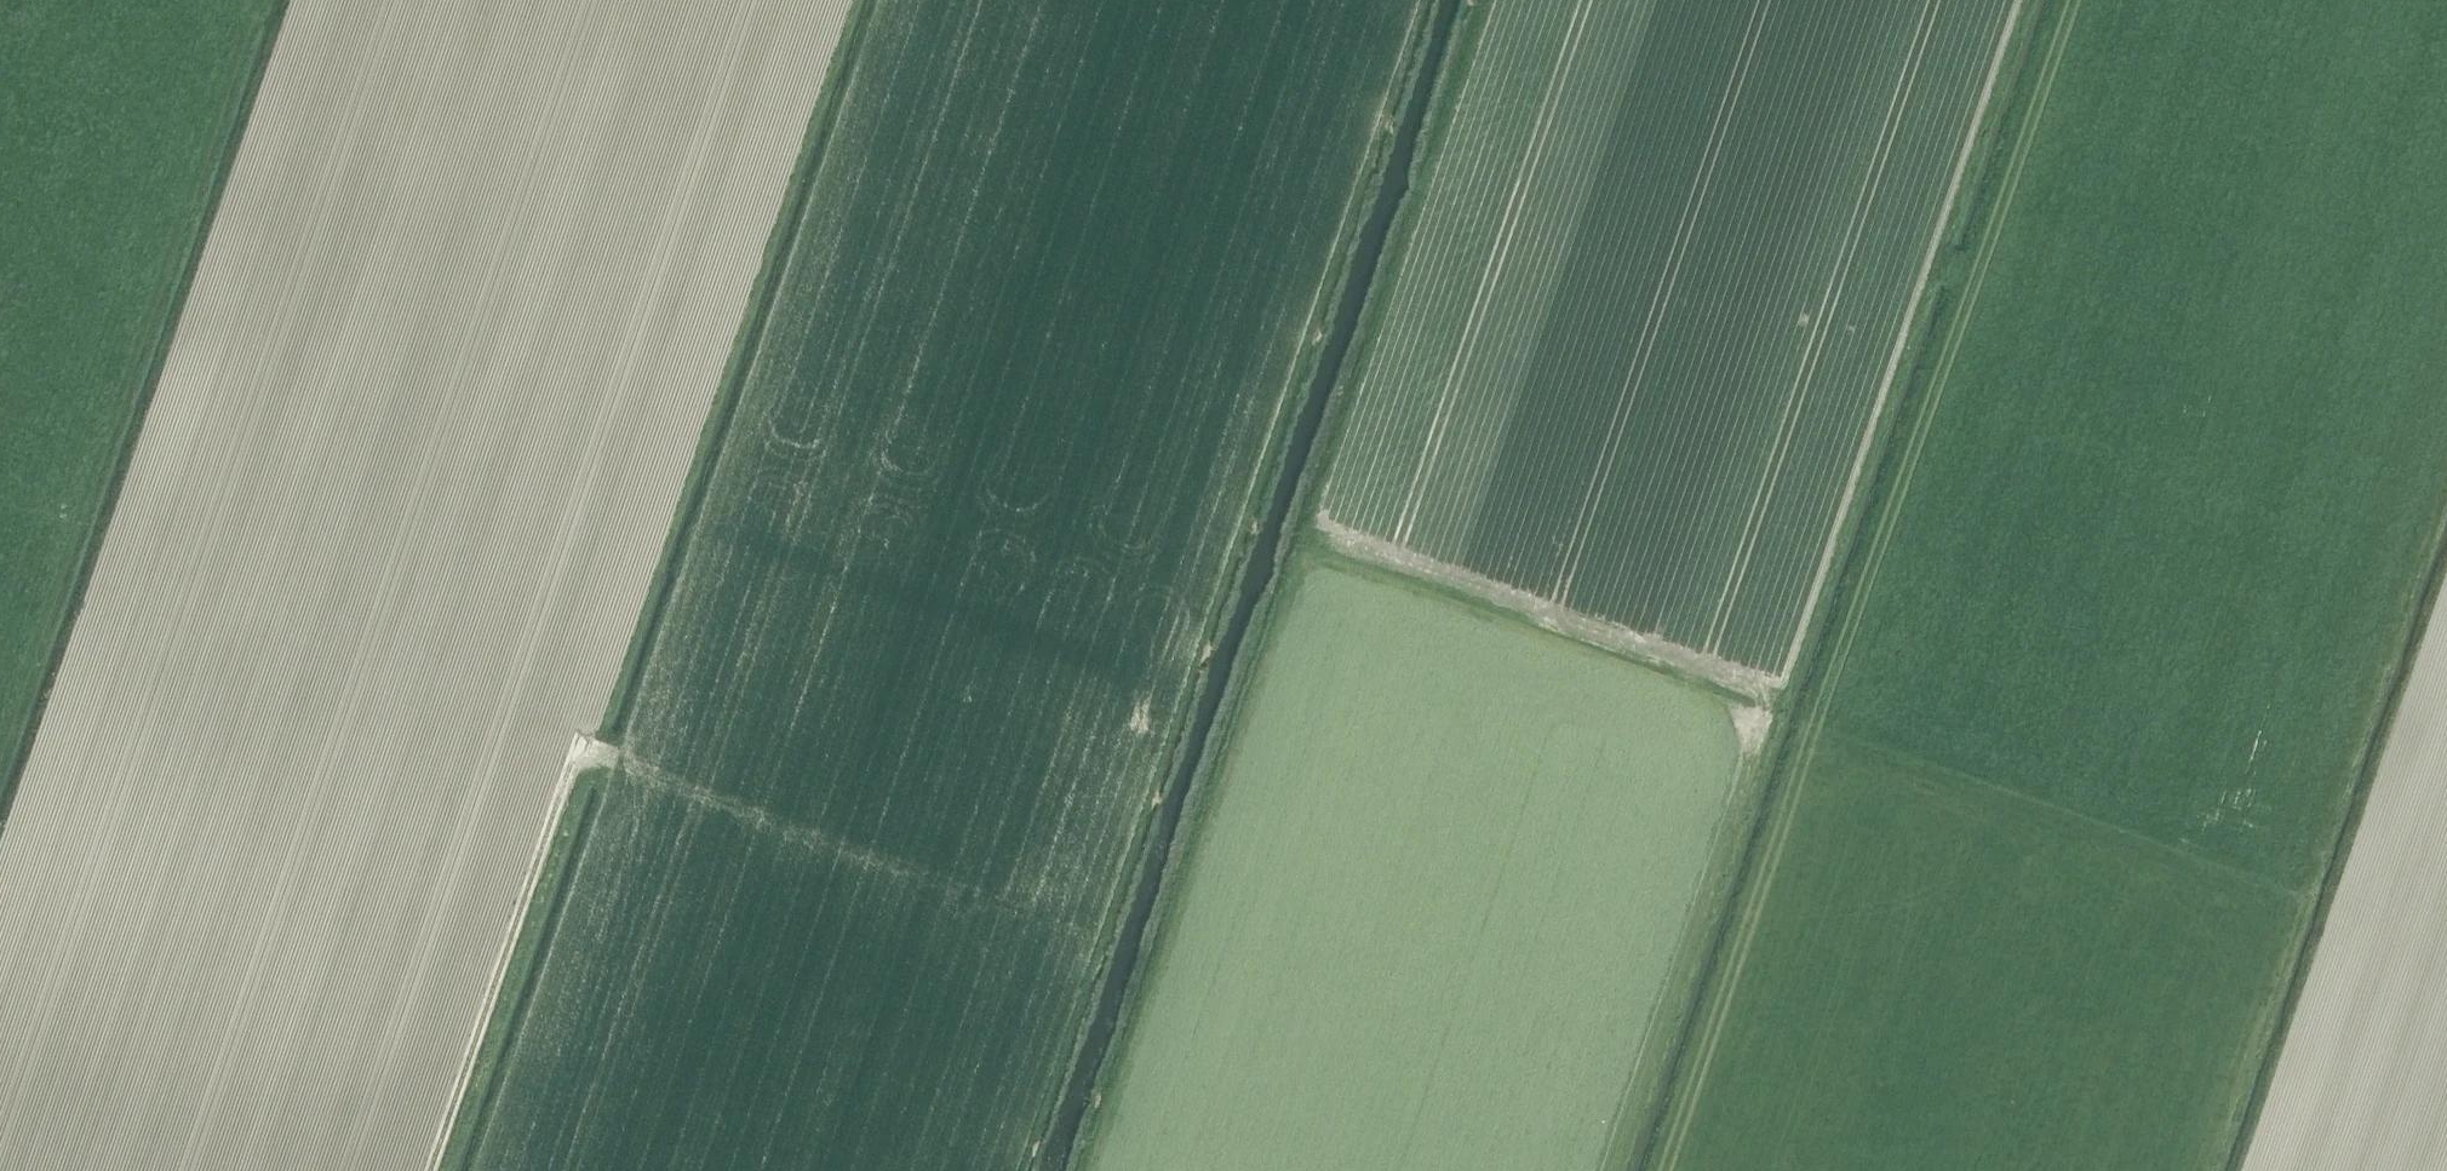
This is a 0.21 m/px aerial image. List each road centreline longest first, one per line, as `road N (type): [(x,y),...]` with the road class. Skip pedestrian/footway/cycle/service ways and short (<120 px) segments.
road 1 (track): [(616,757),(582,748),(433,1170)]

